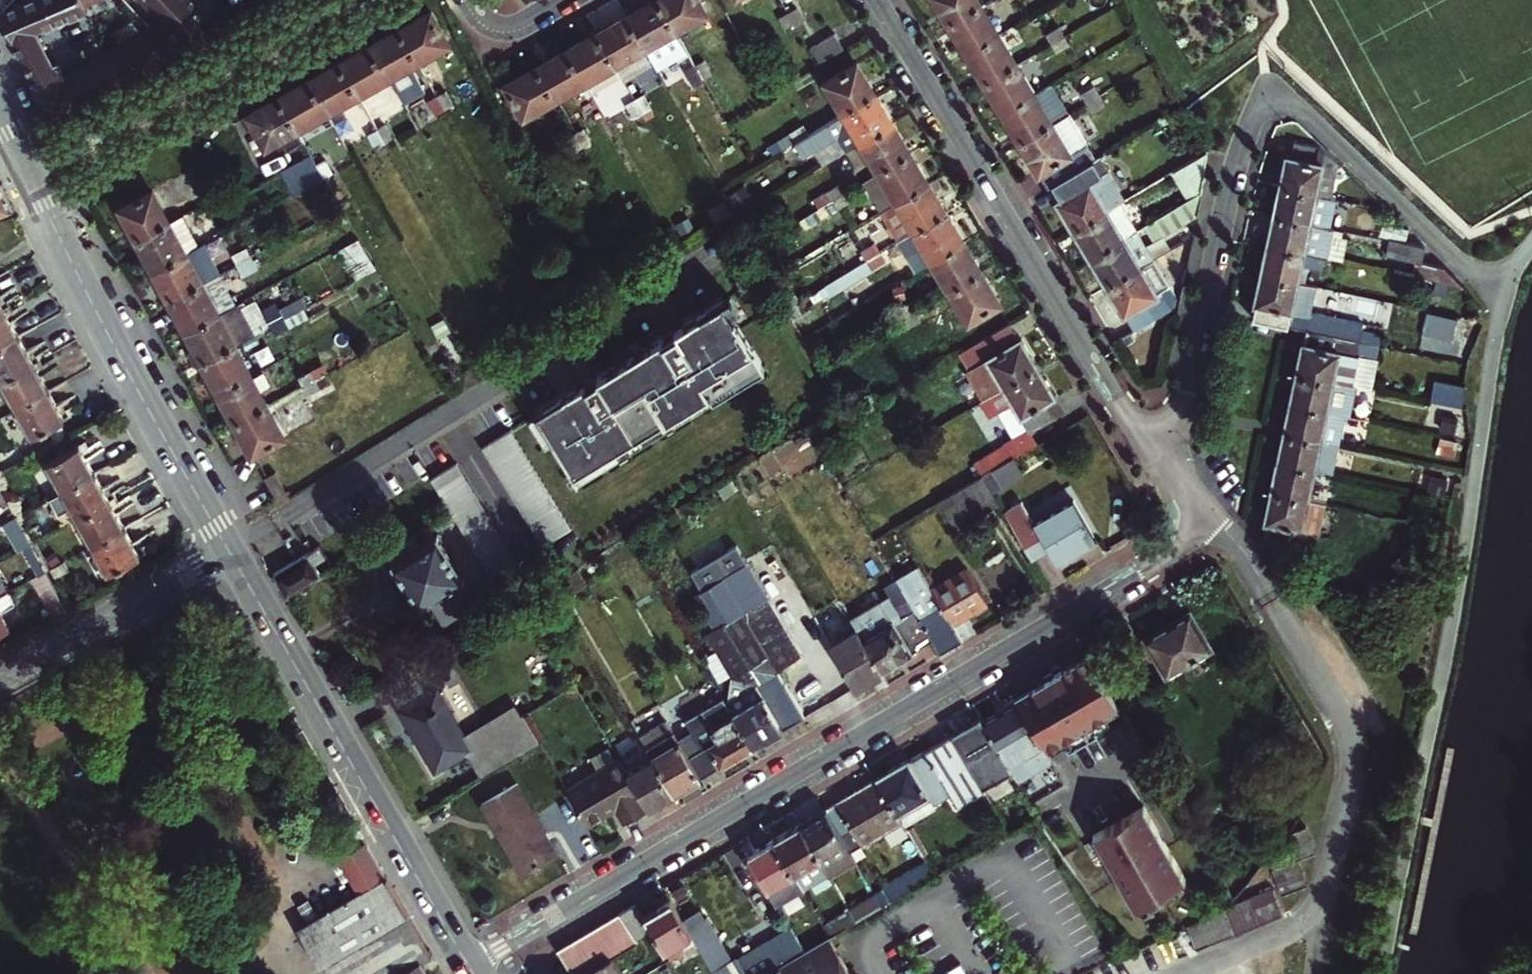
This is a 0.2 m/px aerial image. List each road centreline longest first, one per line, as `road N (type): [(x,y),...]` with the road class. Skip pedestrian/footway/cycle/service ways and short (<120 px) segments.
road 1 (residential): [(469,970),(1208,531),(1167,472)]
road 2 (residential): [(1167,472),(1234,169),(1262,106),(1300,107),(1503,300)]
road 3 (residential): [(1167,472),(880,0)]
road 4 (secondary): [(469,970),(227,551)]
road 5 (secondary): [(227,551),(112,346),(27,169)]
road 6 (residential): [(27,169),(331,0)]
road 7 (residential): [(227,551),(0,677)]
road 8 (residential): [(1503,300),(1466,534)]

